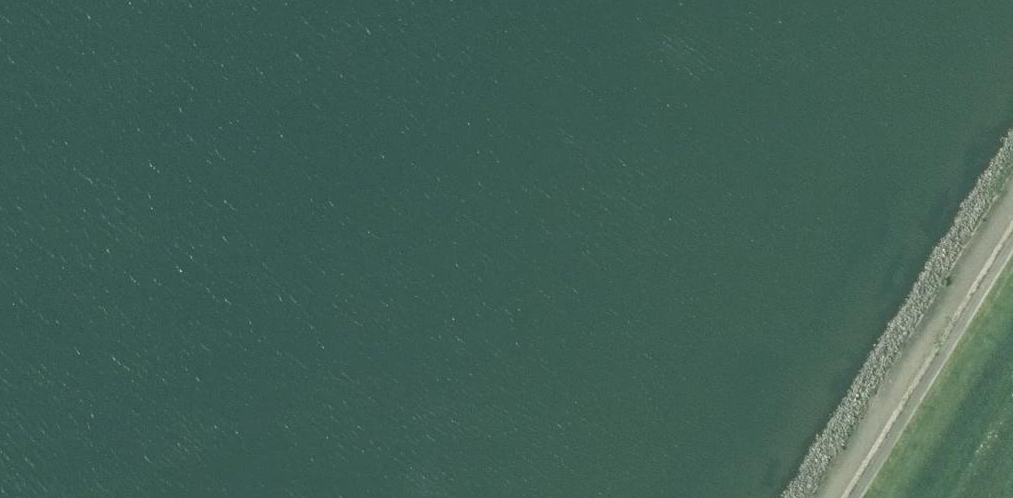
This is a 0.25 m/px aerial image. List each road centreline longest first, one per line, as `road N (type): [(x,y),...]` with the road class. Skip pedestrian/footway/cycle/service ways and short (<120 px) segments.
road 1 (unclassified): [(854,497),(1012,241)]

